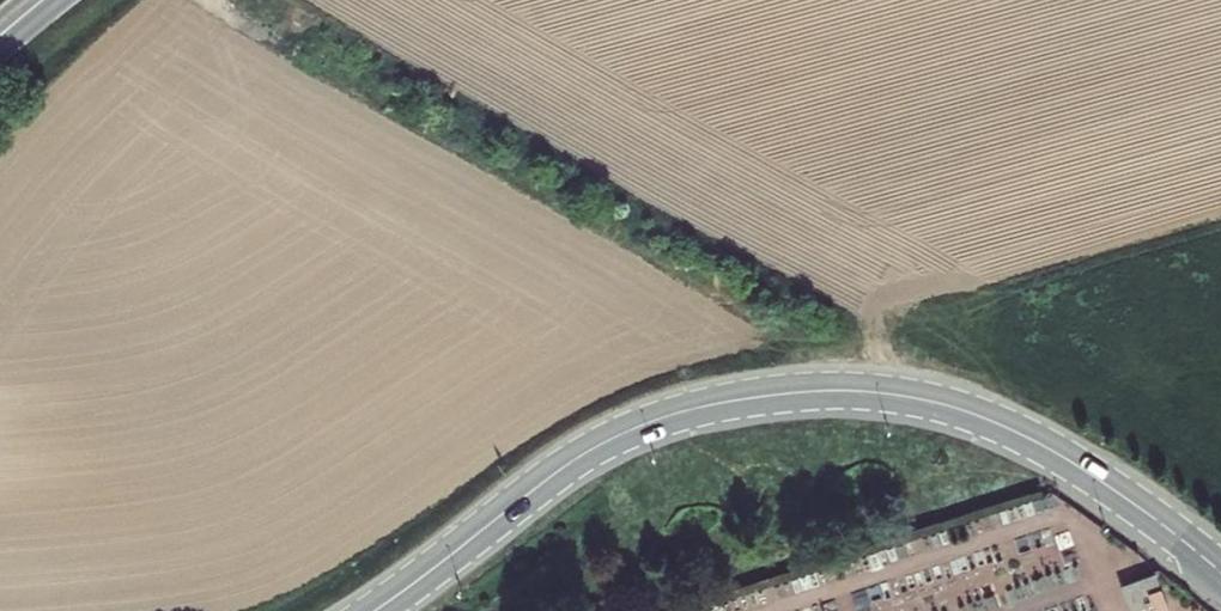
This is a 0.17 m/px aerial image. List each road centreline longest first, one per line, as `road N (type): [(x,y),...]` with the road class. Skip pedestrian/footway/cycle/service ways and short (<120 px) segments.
road 1 (secondary): [(1220,574),(1091,474),(1009,428),(938,404),(811,391),(683,410),(612,437),(373,610)]

